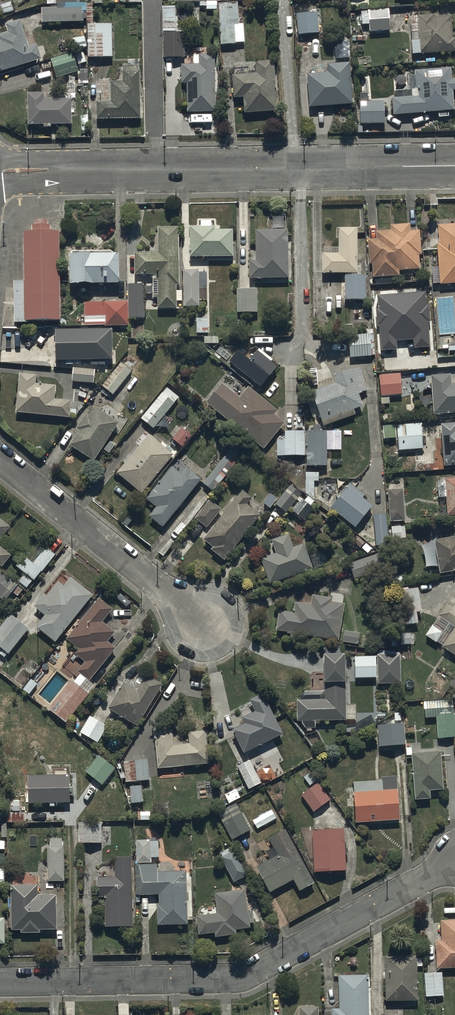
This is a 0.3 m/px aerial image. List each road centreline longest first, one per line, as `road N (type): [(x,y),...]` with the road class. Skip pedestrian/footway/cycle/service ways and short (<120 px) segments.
road 1 (residential): [(0,982),(236,978),(454,861)]
road 2 (residential): [(0,172),(454,165)]
road 3 (residential): [(0,463),(207,625)]

